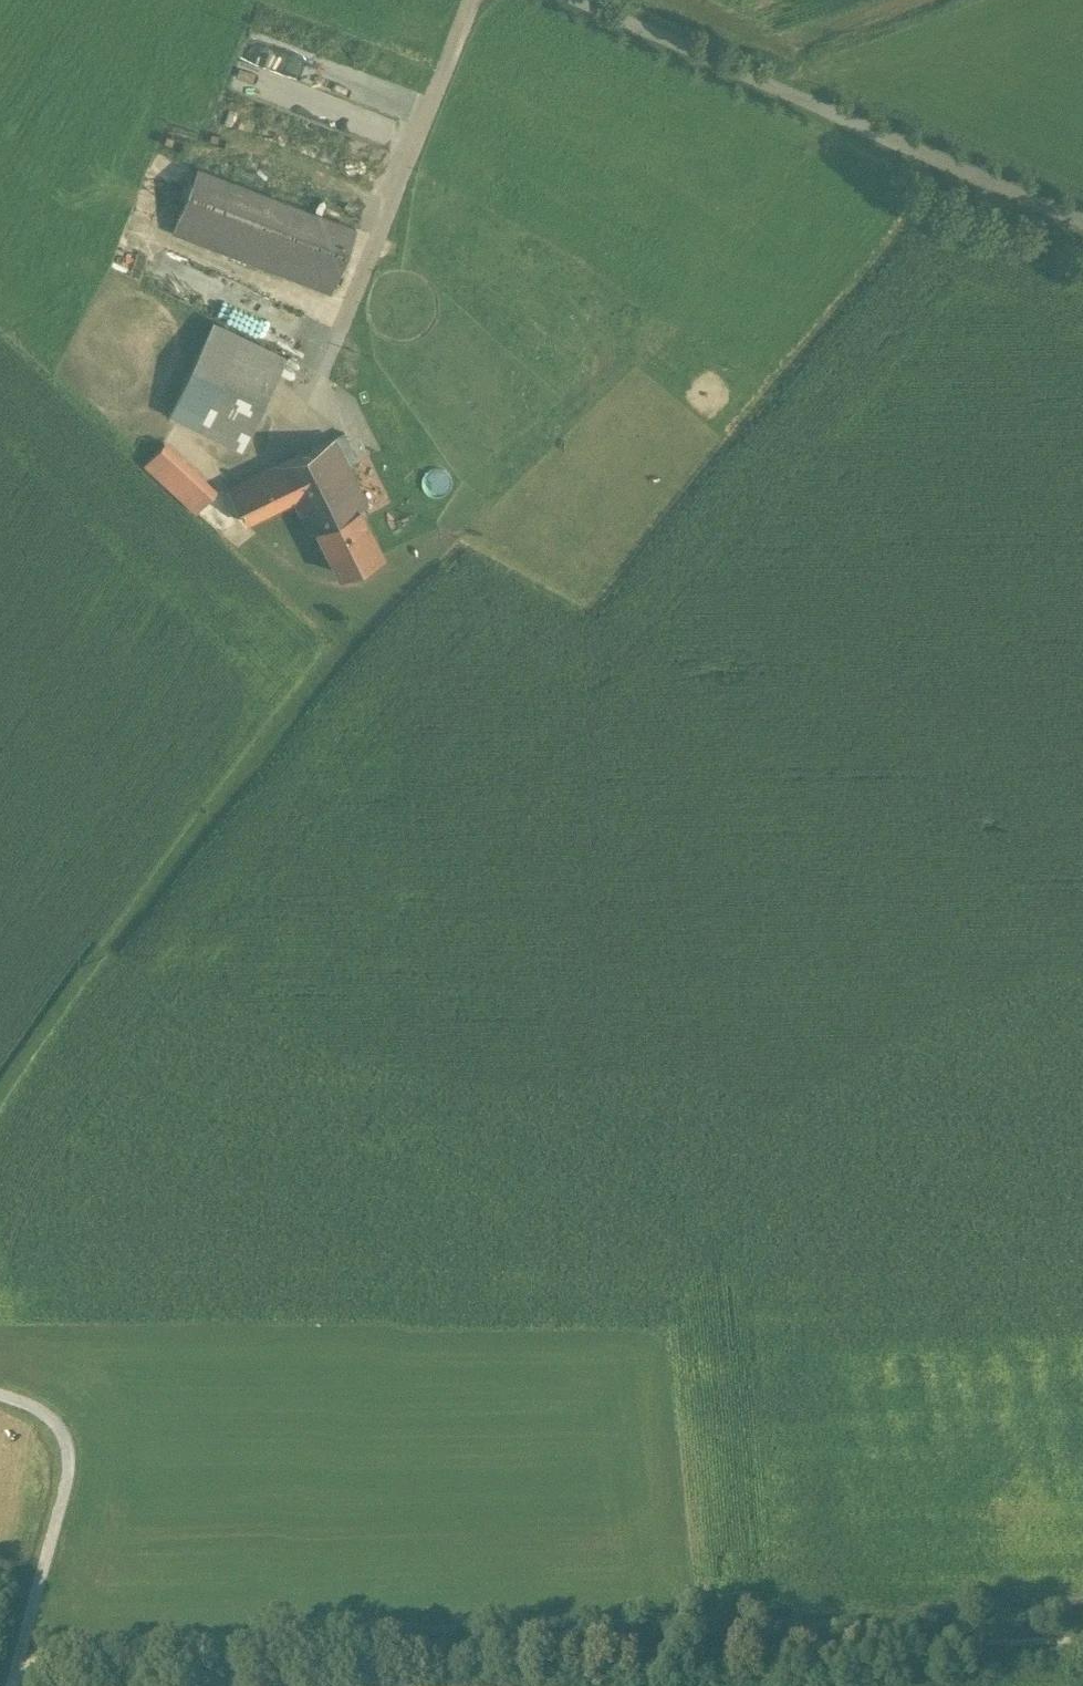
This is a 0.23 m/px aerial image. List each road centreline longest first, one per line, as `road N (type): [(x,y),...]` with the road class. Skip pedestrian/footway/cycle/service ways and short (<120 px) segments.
road 1 (track): [(15,1673),(1082,1641)]
road 2 (unclassified): [(591,0),(1082,213)]
road 3 (track): [(15,1673),(70,1465),(61,1433),(36,1413),(0,1402)]

